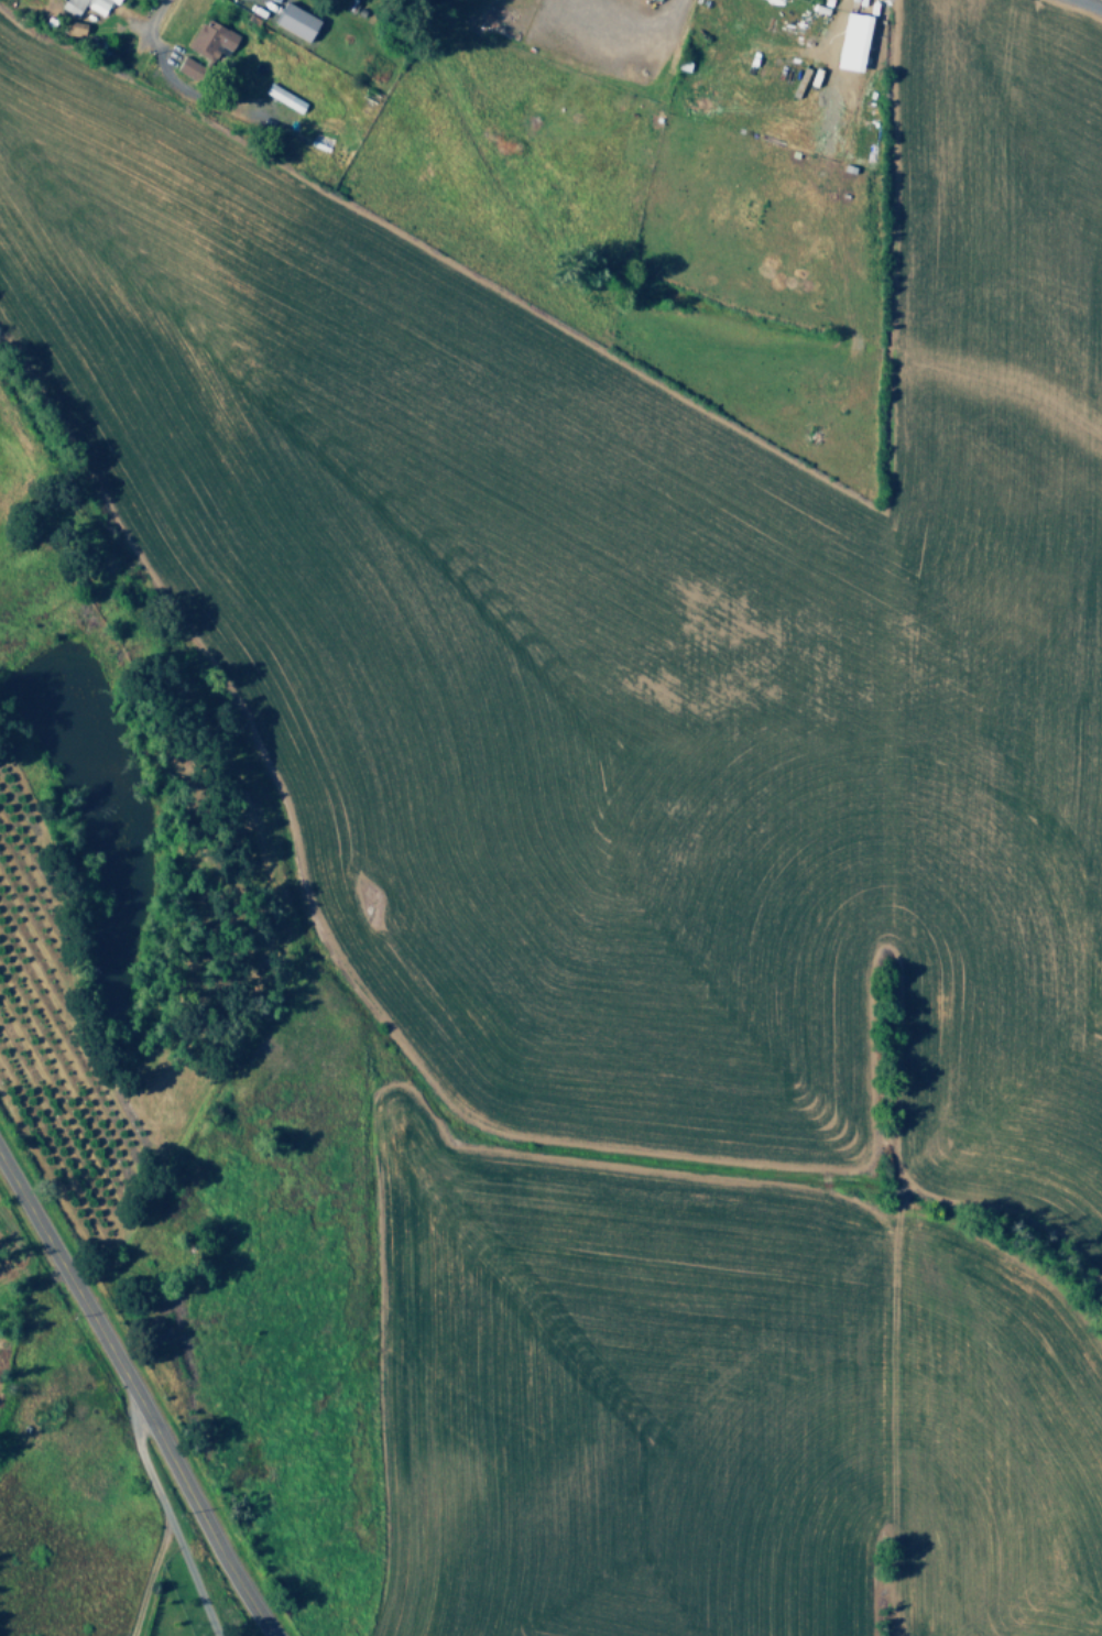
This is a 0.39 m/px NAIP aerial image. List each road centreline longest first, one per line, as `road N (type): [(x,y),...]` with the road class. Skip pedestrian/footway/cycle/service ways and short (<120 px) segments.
road 1 (tertiary): [(273,1635),(0,1158)]

